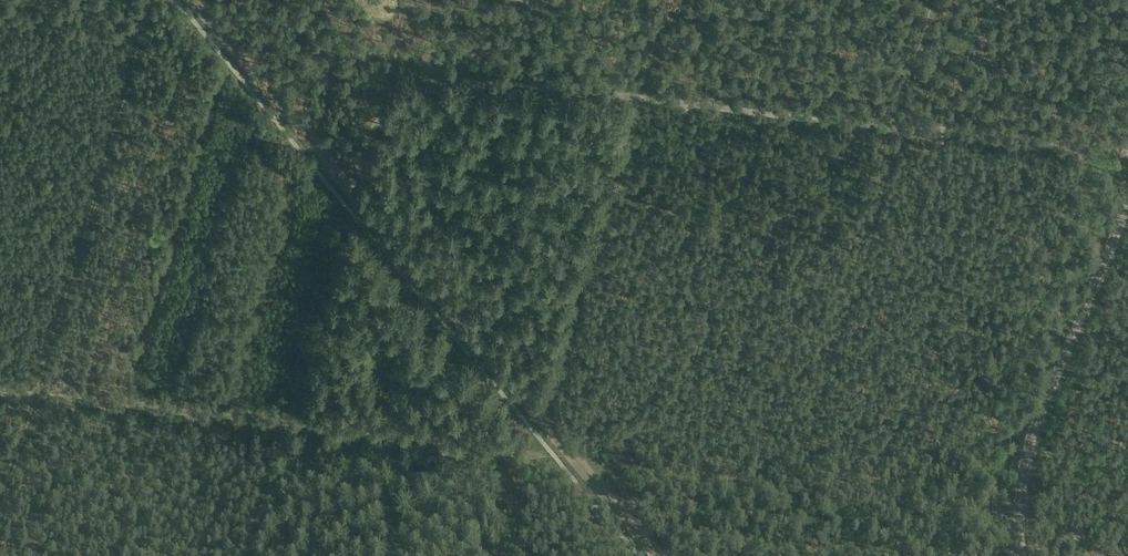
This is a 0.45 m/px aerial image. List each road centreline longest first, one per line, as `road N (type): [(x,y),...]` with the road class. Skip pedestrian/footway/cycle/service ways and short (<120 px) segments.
road 1 (track): [(345,203),(380,120),(505,82),(1127,156)]
road 2 (track): [(656,555),(194,0)]
road 3 (track): [(1025,555),(1031,440),(1127,211)]

